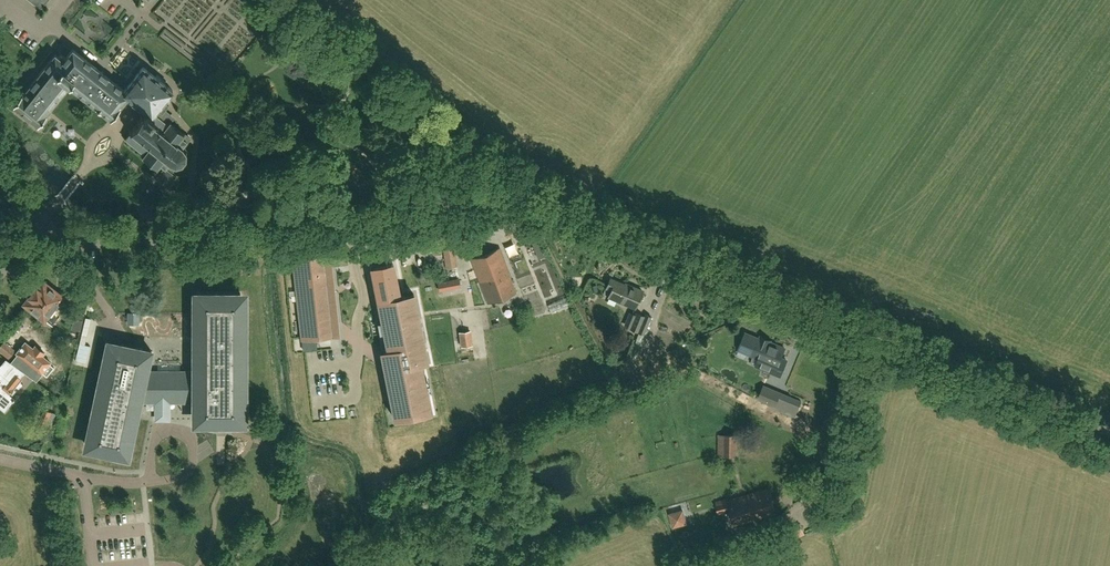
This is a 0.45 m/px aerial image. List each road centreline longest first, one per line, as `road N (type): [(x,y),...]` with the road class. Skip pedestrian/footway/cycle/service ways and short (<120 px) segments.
road 1 (unclassified): [(499,203),(557,202),(1109,432)]
road 2 (track): [(557,202),(552,184),(314,0)]
road 3 (unclassified): [(39,226),(125,246),(353,219)]
road 4 (track): [(353,219),(499,203)]
road 5 (unclassified): [(39,226),(124,120)]

